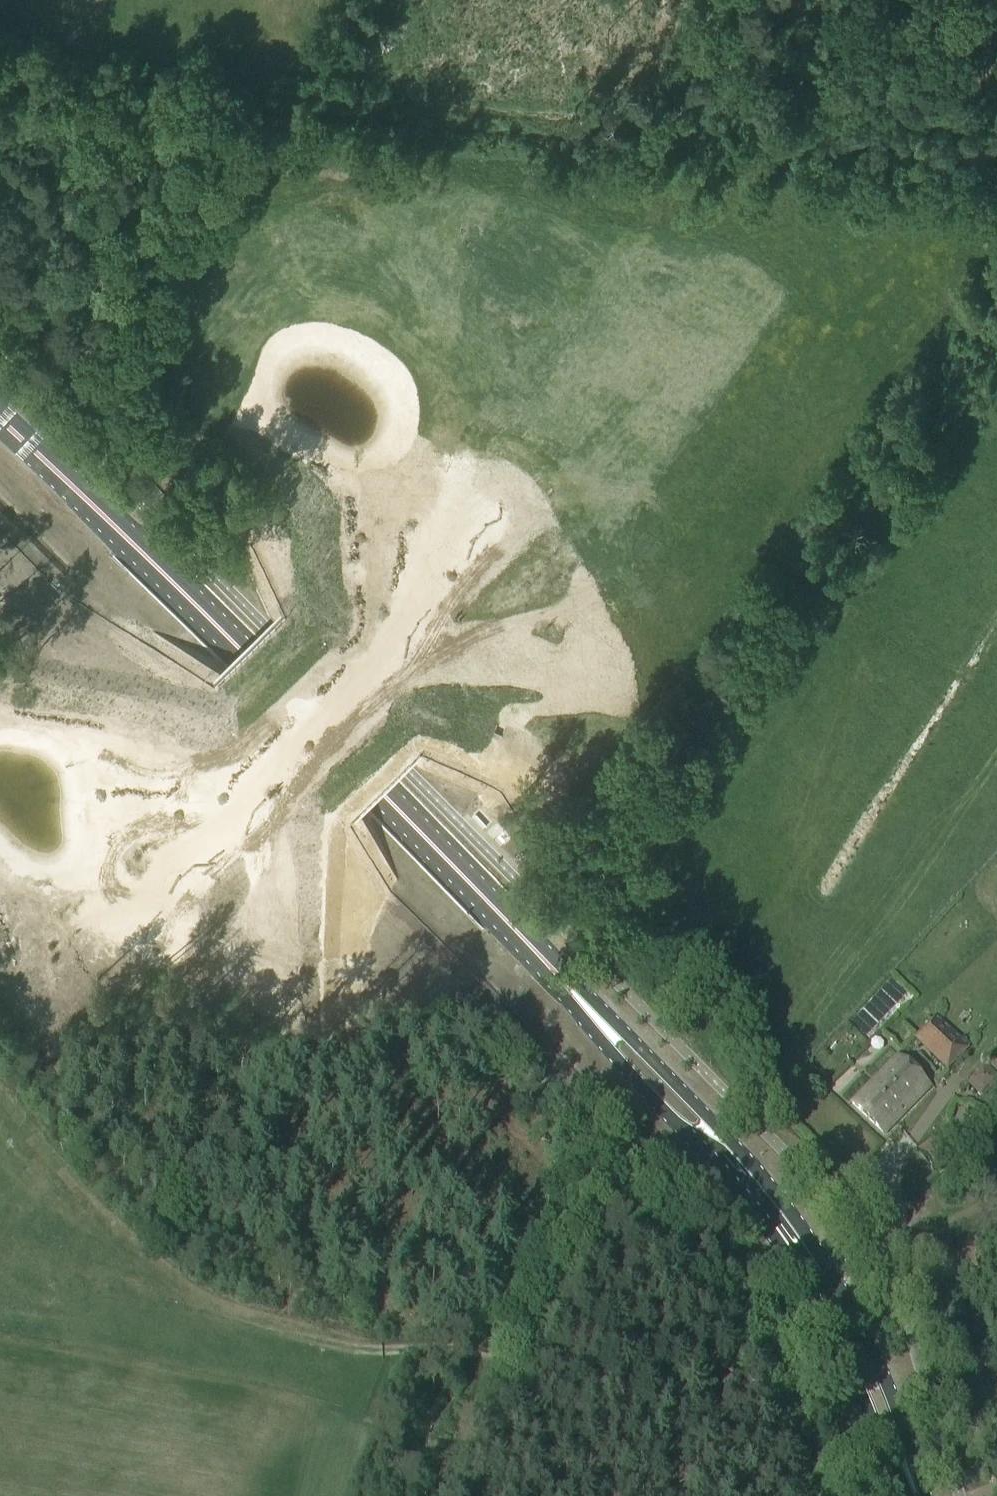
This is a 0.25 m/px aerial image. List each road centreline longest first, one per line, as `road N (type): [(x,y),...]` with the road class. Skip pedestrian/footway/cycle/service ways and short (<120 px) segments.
road 1 (primary): [(915,1495),(853,1346),(758,1197),(649,1070),(386,797),(0,421)]
road 2 (track): [(0,75),(996,155)]

